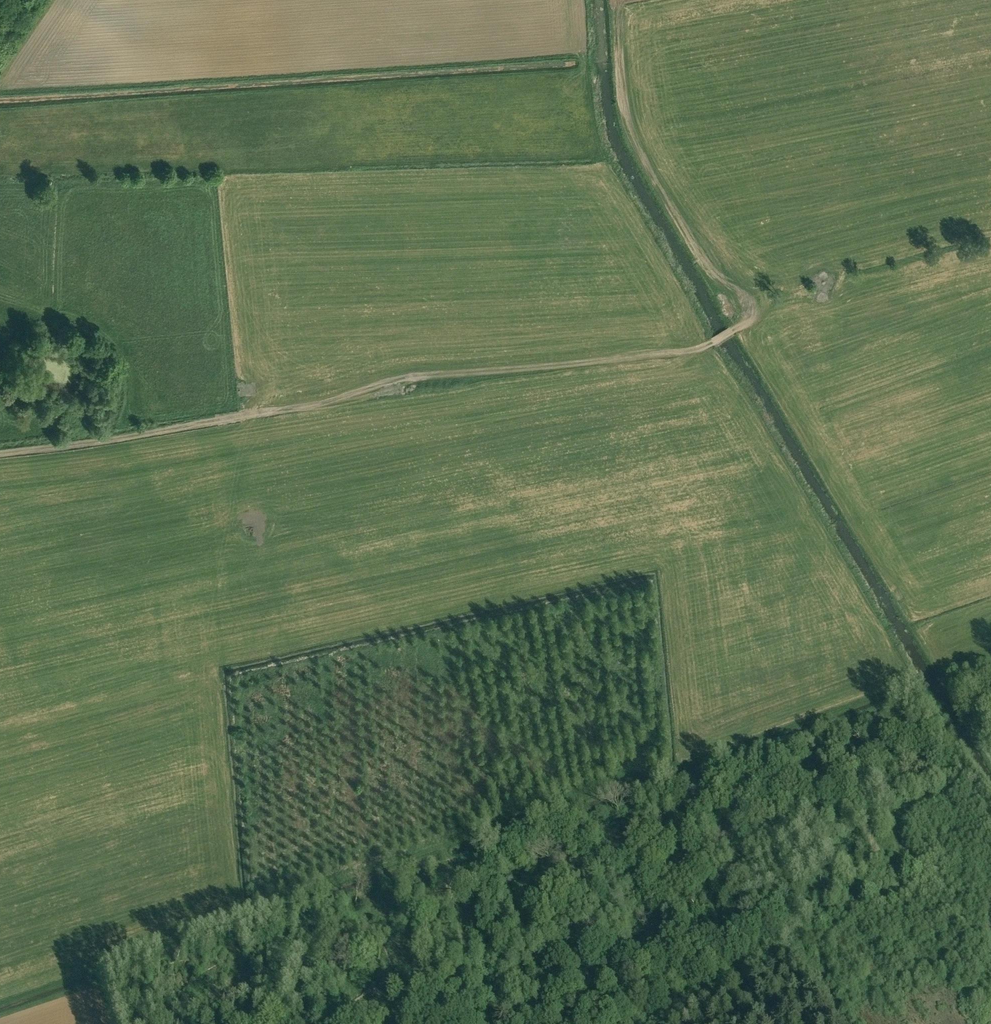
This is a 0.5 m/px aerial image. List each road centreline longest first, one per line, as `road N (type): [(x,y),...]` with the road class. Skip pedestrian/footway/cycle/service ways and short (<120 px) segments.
road 1 (track): [(0,454),(233,422),(259,391),(673,355),(733,331)]

